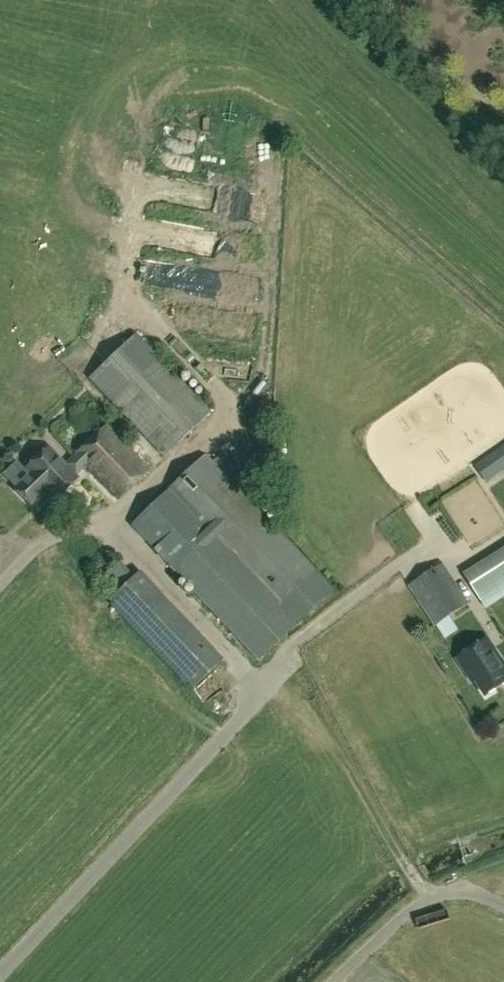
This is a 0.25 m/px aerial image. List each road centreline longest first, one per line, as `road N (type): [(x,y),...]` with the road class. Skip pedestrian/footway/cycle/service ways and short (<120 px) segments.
road 1 (track): [(503,110),(407,49),(349,0)]

